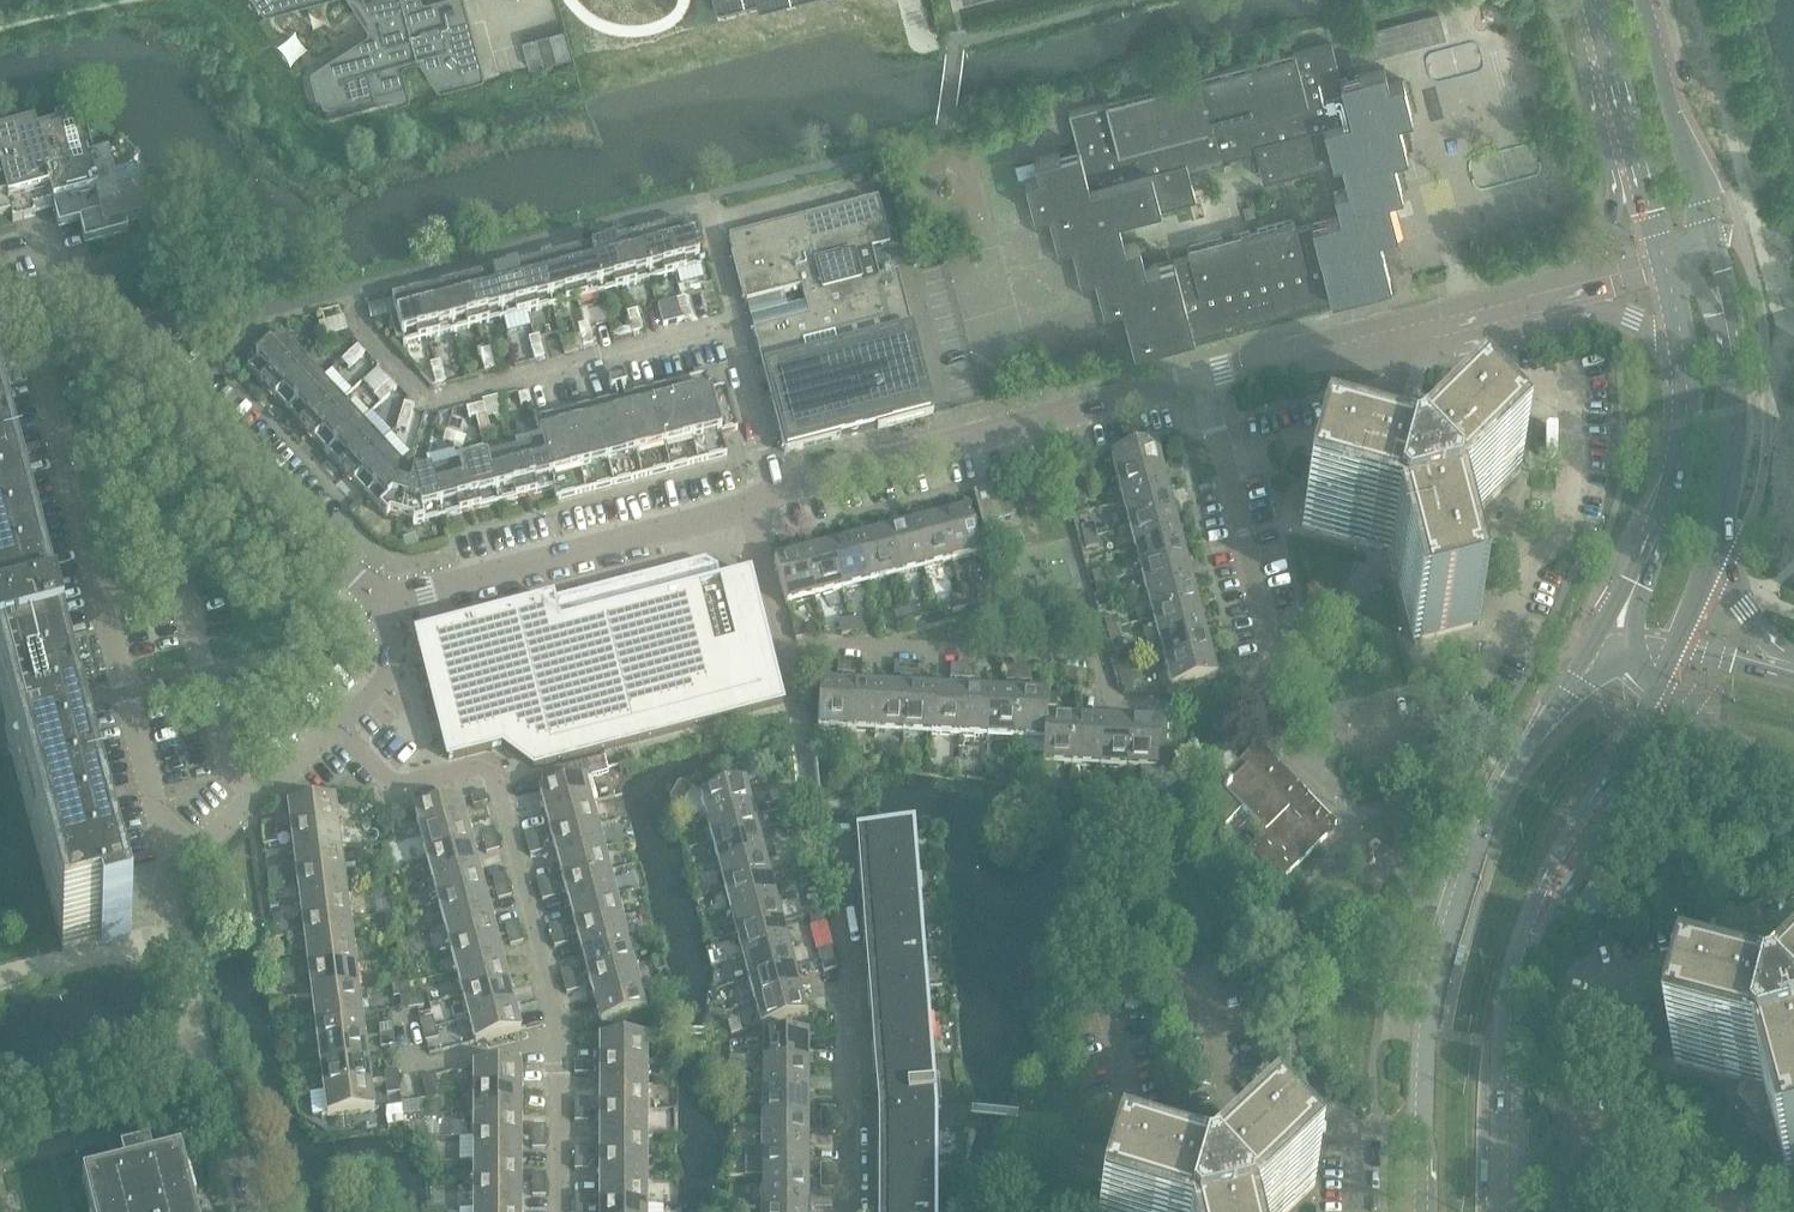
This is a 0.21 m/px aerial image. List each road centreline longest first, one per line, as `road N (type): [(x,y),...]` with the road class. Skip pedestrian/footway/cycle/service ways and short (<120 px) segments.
road 1 (residential): [(1264,690),(1266,728),(1299,761),(1324,765),(1345,747),(1451,722),(1469,701),(1531,562),(1558,544),(1571,460),(1567,373),(1226,463)]
road 2 (residential): [(562,1211),(554,987),(494,764),(410,785),(383,776),(338,722)]
road 3 (tertiary): [(1603,638),(1519,761),(1457,909),(1428,1036),(1422,1211)]
road 4 (residential): [(1793,928),(1617,981),(1591,1028),(1581,1074),(1582,1210),(1745,1211)]
road 5 (residential): [(251,1211),(161,893),(176,869),(338,722)]
road 6 (residential): [(850,1211),(846,970),(786,649)]
road 7 (residential): [(786,649),(1098,652),(1115,703),(1162,709),(1264,690)]
road 8 (residential): [(781,487),(1210,380)]
road 9 (residential): [(383,603),(80,284)]
road 10 (residential): [(737,321),(435,398),(417,388),(354,307)]
road 11 (tertiary): [(1498,1211),(1501,1058),(1514,961),(1533,903),(1595,799)]
road 12 (residential): [(383,603),(744,503)]
road 13 (residential): [(1210,380),(1561,289)]
road 14 (residential): [(1139,1130),(1256,1108),(1360,1104),(1358,1211)]
road 15 (tertiary): [(1681,350),(1679,445),(1668,488),(1603,638)]
road 16 (tertiary): [(1714,240),(1646,0)]
road 17 (tertiary): [(1711,564),(1734,411),(1727,327)]
road 18 (residential): [(1264,690),(1277,672),(1226,463)]
road 19 (residential): [(781,487),(737,321)]
road 20 (tertiary): [(1597,0),(1637,157)]
road 21 (residential): [(1637,157),(1608,229),(1561,289)]
road 22 (residential): [(786,649),(744,503)]
road 23 (tertiary): [(1595,799),(1722,736)]
road 24 (residential): [(338,722),(387,672),(383,603)]
road 25 (residential): [(1561,289),(1637,321),(1681,350)]
road 26 (tertiary): [(1793,665),(1711,564)]
road 27 (tertiary): [(1595,799),(1655,685)]
road 28 (tertiary): [(1793,674),(1671,649)]

